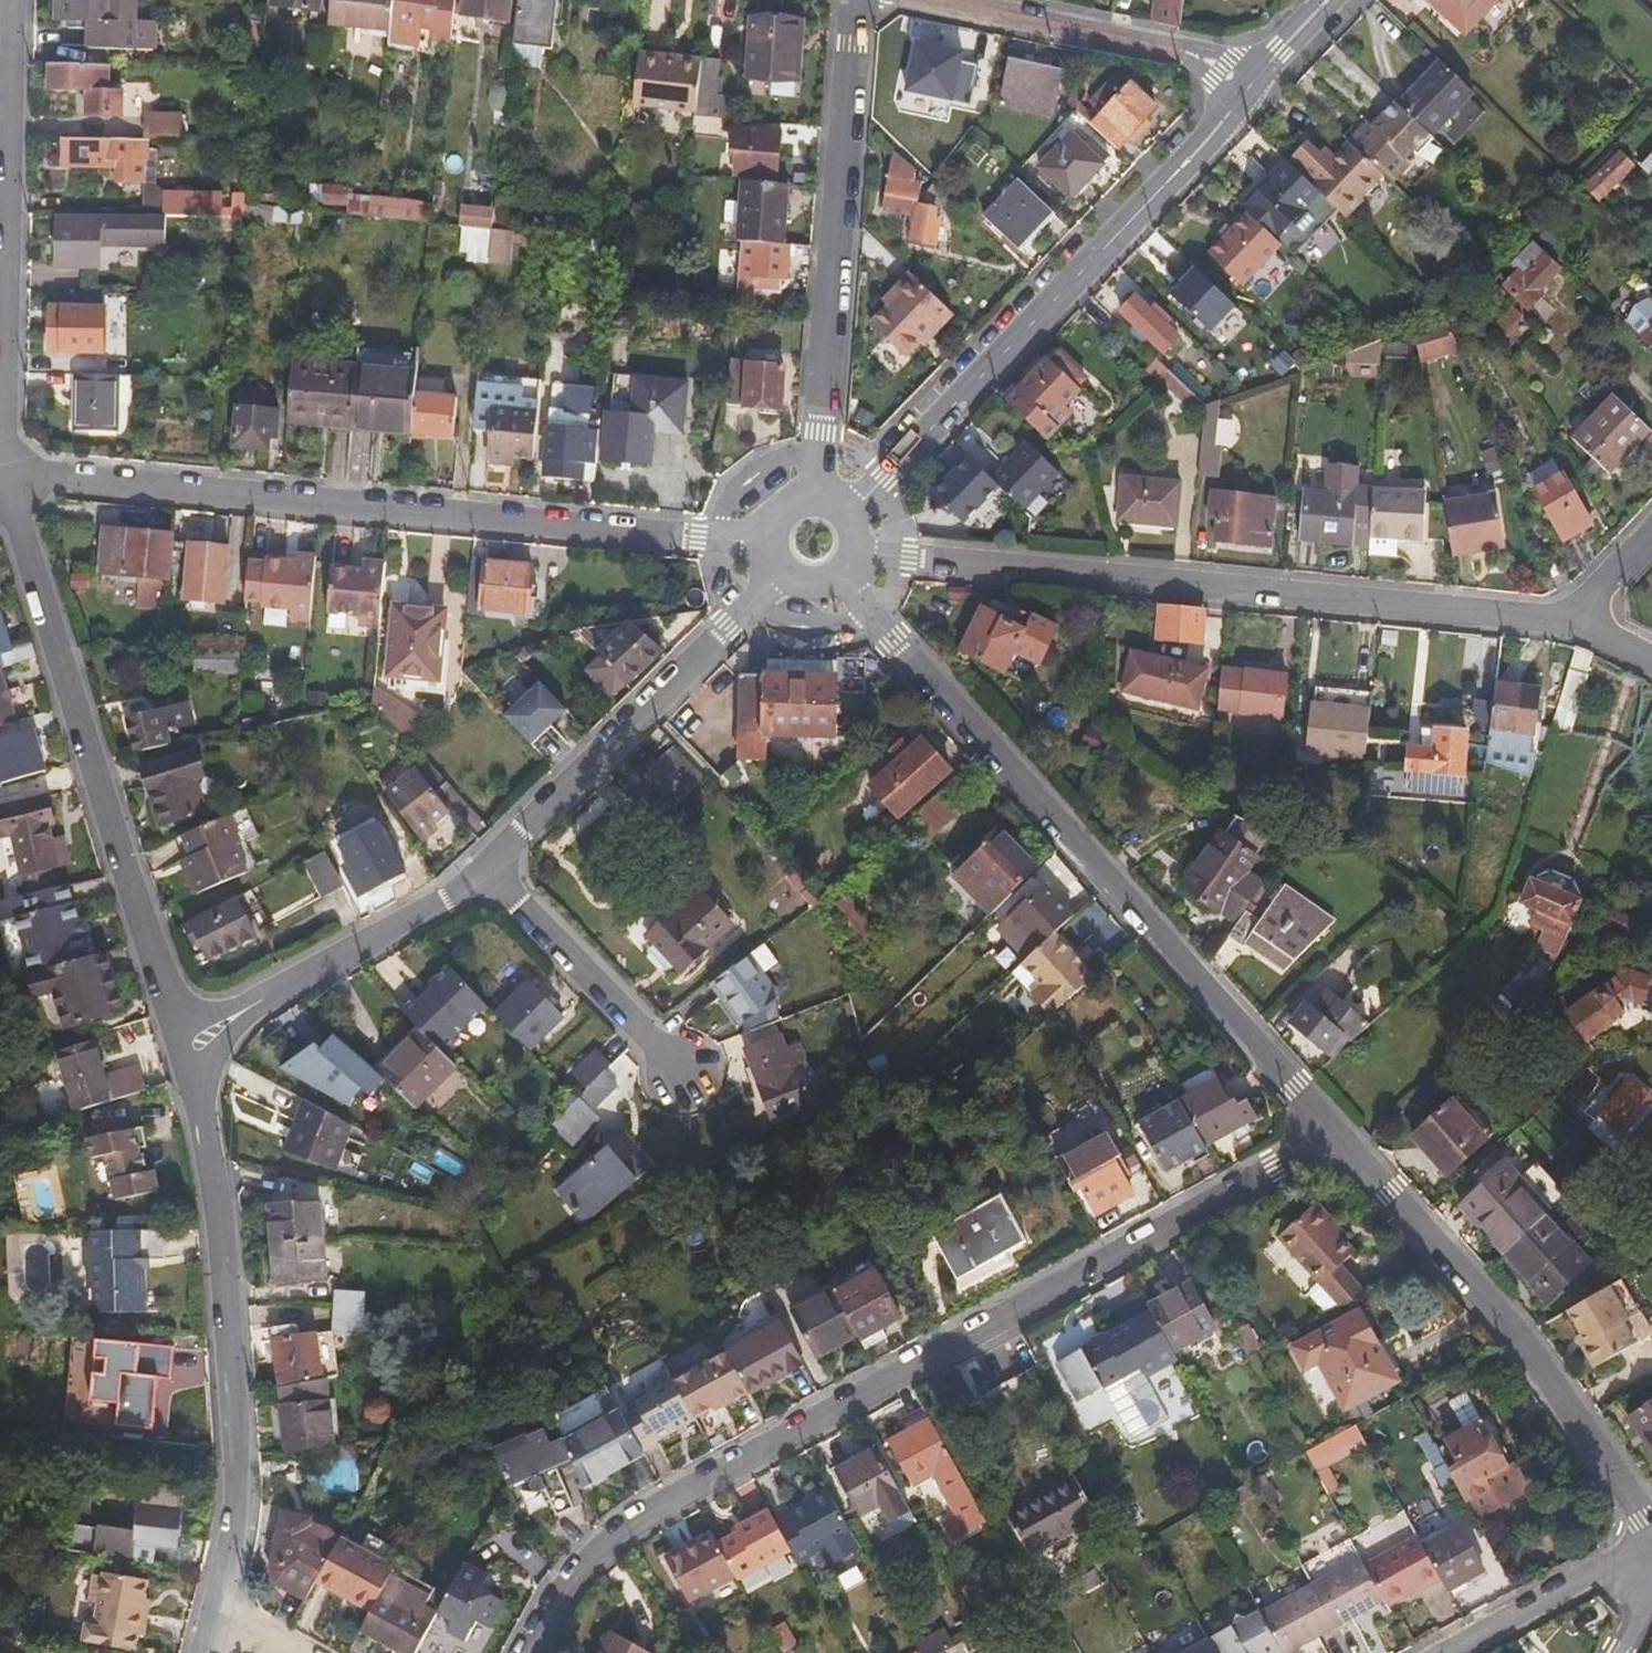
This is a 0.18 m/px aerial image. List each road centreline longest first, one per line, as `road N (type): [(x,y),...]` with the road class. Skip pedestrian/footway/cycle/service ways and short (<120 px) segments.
road 1 (residential): [(526,1652),(554,1602),(607,1540),(1329,1131)]
road 2 (residential): [(768,546),(3,470)]
road 3 (residential): [(846,573),(1329,1131)]
road 4 (residential): [(856,555),(1571,615)]
road 5 (residential): [(3,470),(188,1039)]
road 6 (residential): [(1254,78),(1188,161),(848,514)]
road 7 (residential): [(188,1039),(219,1227),(239,1491),(215,1624)]
road 8 (residential): [(1329,1131),(1522,1334),(1651,1520)]
road 9 (residential): [(813,497),(858,0)]
road 10 (residential): [(13,0),(3,470)]
road 11 (residential): [(780,572),(535,811),(488,870)]
road 12 (residential): [(488,870),(437,906),(188,1039)]
road 13 (residential): [(1254,78),(1226,64),(936,0)]
road 14 (residential): [(488,870),(686,1069)]
road 15 (residential): [(1651,1547),(1455,1652)]

